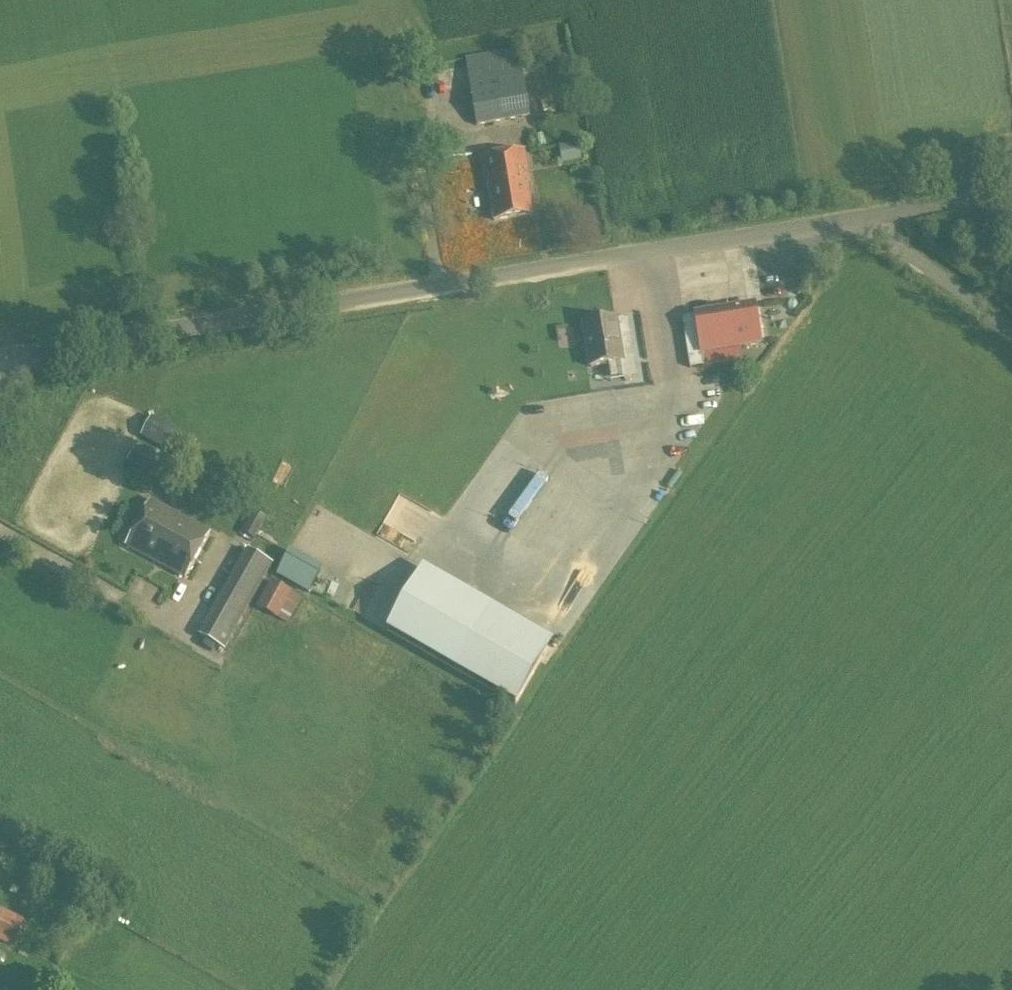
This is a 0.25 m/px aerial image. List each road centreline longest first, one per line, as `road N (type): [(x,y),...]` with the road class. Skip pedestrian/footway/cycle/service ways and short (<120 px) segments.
road 1 (unclassified): [(0,365),(865,216)]
road 2 (unclassified): [(1011,326),(865,216)]
road 3 (unclassified): [(865,216),(1011,192)]

